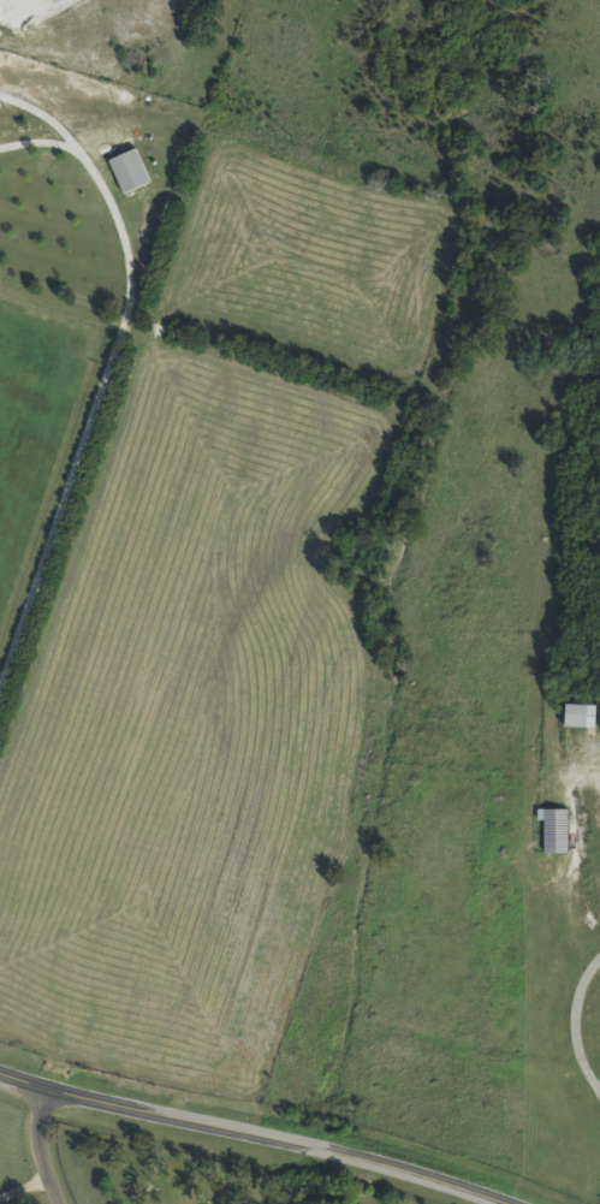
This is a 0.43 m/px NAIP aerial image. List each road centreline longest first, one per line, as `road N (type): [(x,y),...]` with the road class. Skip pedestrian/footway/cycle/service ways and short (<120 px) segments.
road 1 (tertiary): [(494,1203),(320,1151),(0,1071)]
road 2 (residential): [(52,1089),(44,1134),(66,1203)]

